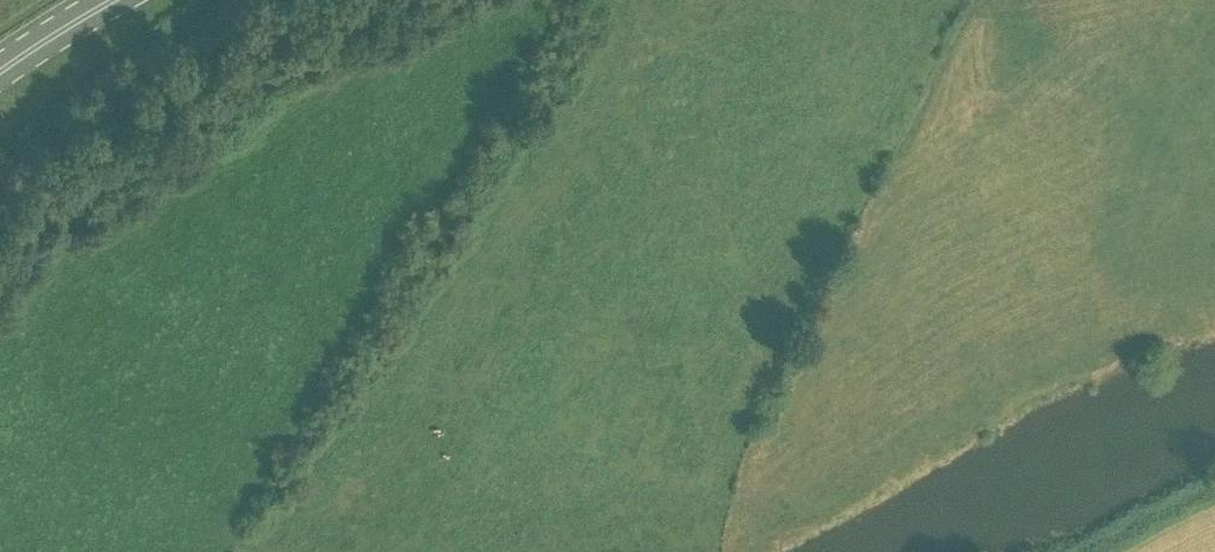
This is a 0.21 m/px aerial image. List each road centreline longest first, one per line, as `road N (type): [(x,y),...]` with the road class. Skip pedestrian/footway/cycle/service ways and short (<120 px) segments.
road 1 (primary): [(0,73),(115,0)]

